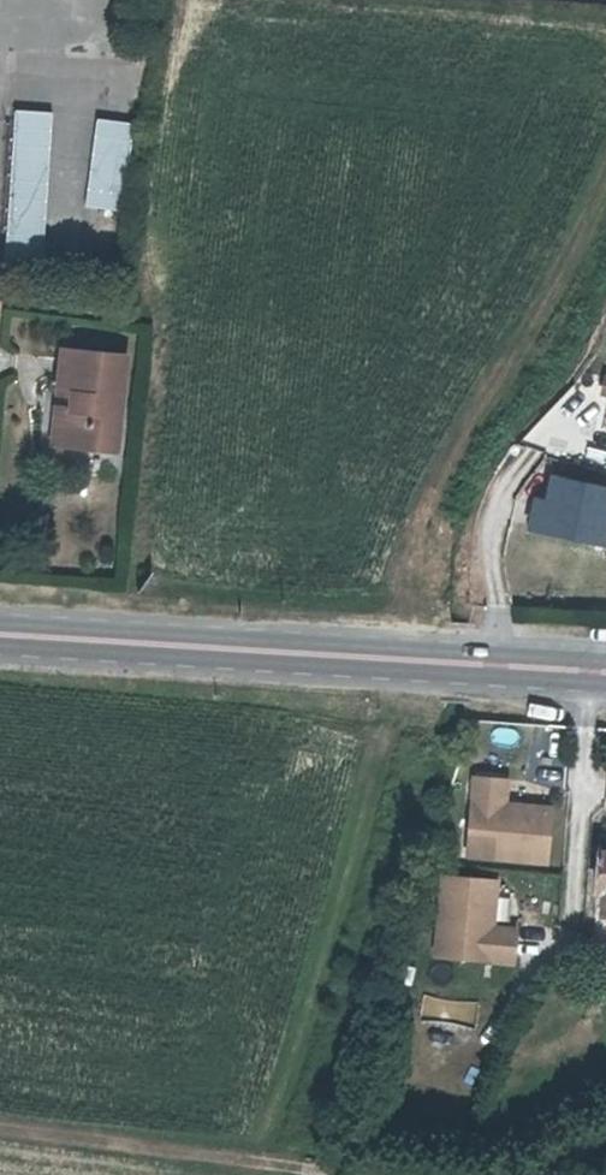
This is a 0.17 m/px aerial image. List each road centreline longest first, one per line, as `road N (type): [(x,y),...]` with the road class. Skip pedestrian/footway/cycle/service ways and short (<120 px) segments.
road 1 (primary): [(0,635),(605,673)]
road 2 (track): [(0,1128),(328,1174)]

